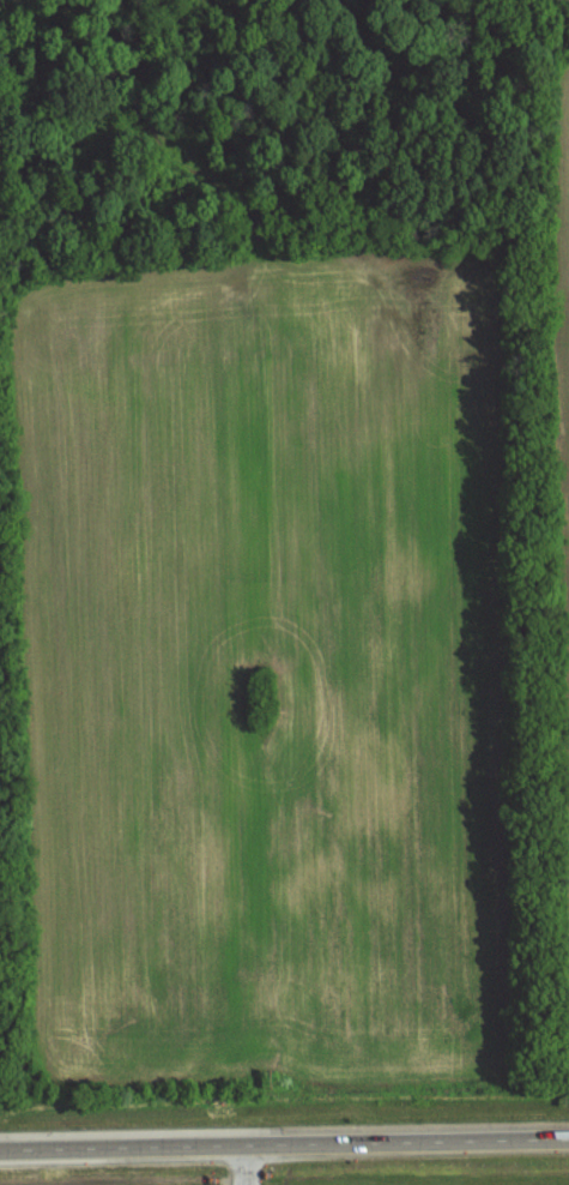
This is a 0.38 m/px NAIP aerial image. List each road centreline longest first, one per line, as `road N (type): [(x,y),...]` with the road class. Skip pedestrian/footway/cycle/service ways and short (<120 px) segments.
road 1 (motorway): [(568,1139),(0,1150)]

